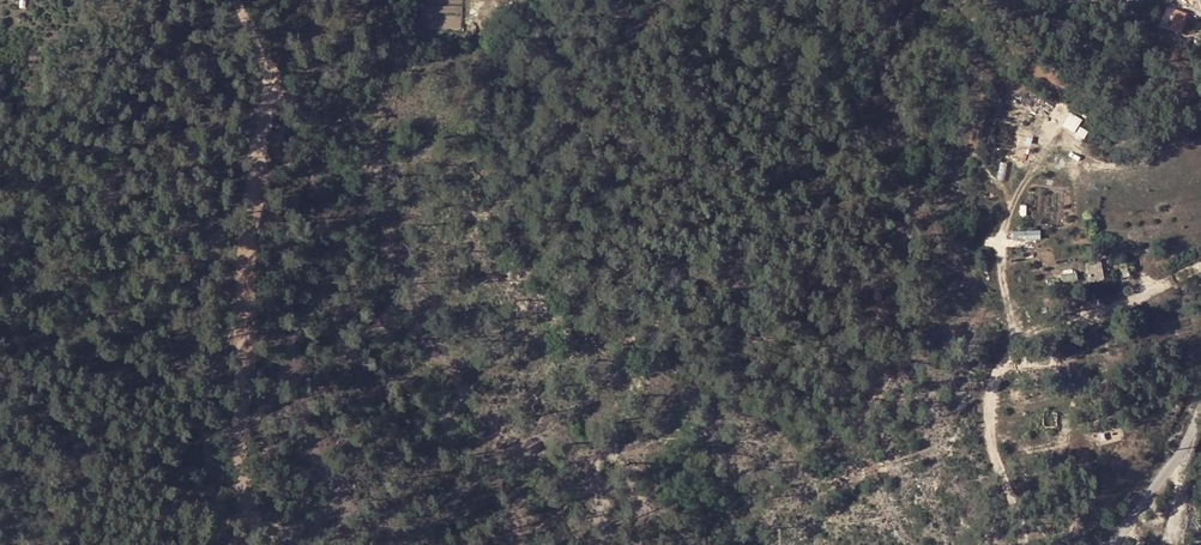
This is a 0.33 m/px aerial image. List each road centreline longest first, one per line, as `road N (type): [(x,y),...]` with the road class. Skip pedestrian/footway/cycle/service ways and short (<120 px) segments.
road 1 (track): [(256,544),(236,489),(235,429),(256,183),(280,97),(278,79),(236,0)]
road 2 (unclassified): [(1110,544),(1200,419)]

